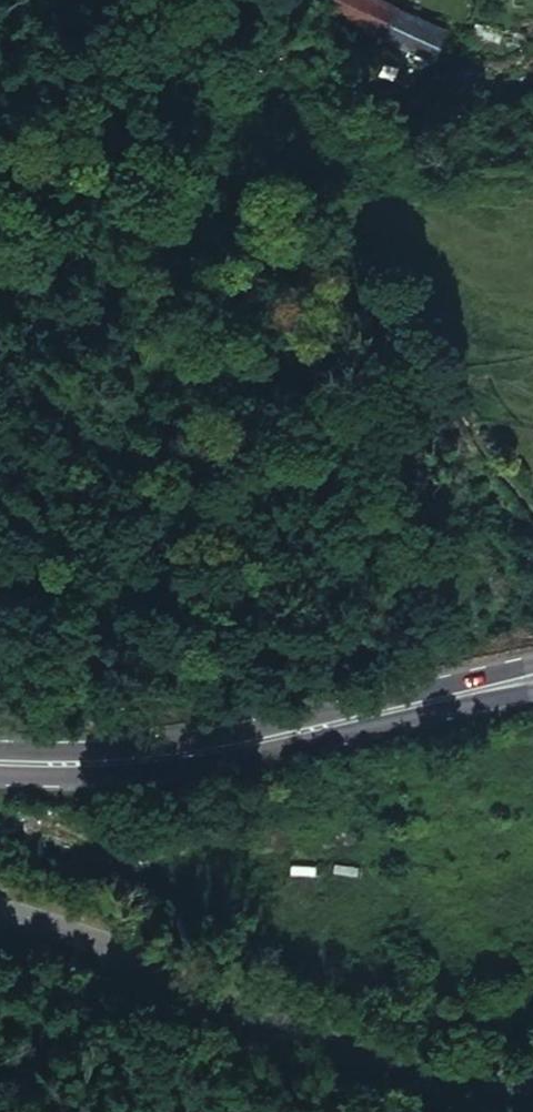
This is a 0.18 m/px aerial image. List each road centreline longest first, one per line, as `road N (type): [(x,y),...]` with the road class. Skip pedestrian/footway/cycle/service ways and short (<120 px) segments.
road 1 (tertiary): [(0,912),(469,1085),(532,1097)]
road 2 (secondary): [(0,767),(188,760),(532,680)]
road 3 (track): [(0,807),(27,825),(176,854),(293,861),(390,852)]

